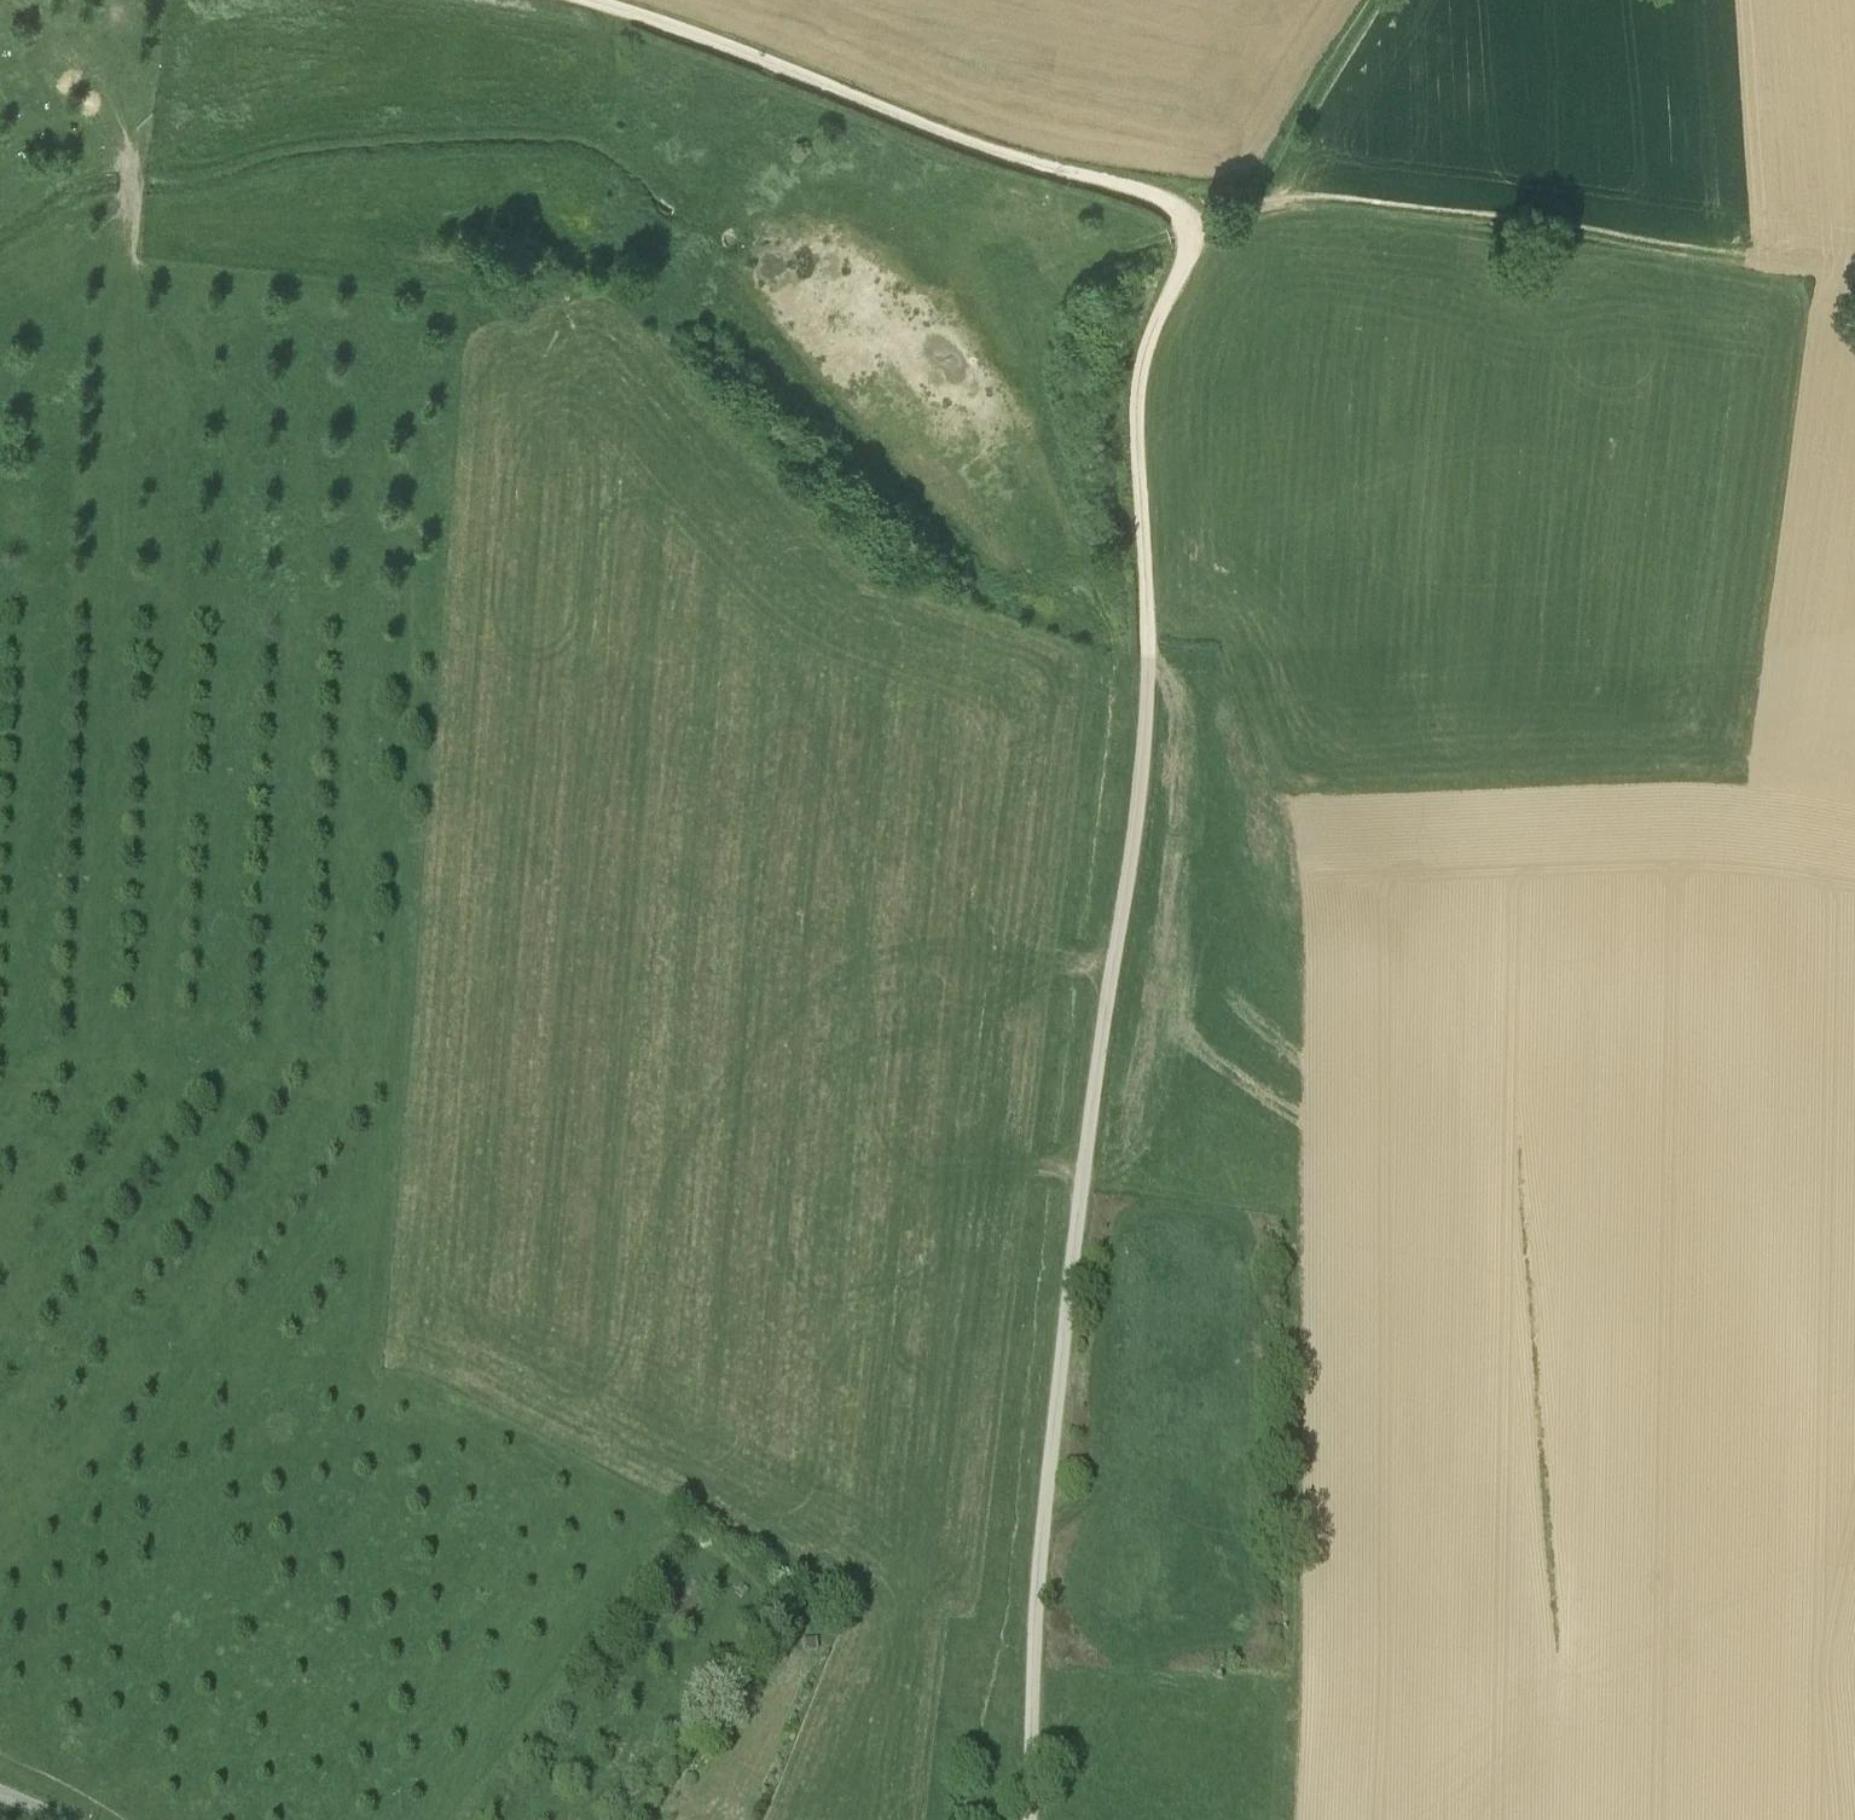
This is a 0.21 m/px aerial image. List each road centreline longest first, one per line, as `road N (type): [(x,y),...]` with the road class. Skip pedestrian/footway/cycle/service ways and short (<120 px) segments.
road 1 (track): [(1187,234),(1136,399),(1148,638),(1142,775),(1083,1169),(1041,1548),(1030,1819)]
road 2 (track): [(589,0),(979,147),(1148,194),(1176,210),(1187,234)]
road 3 (track): [(1187,234),(1254,194),(1371,0)]

